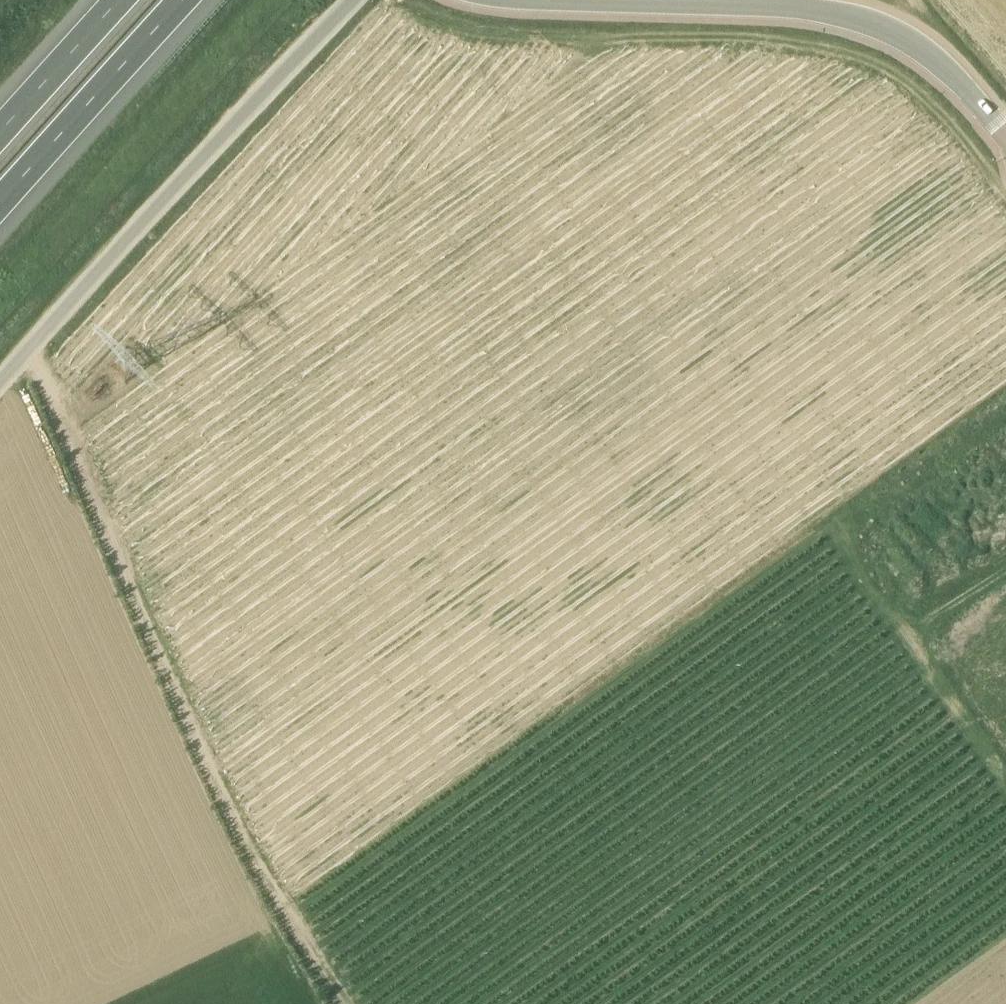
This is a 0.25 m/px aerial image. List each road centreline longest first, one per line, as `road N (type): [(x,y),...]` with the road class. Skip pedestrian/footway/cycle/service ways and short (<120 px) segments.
road 1 (unclassified): [(0,388),(354,0)]
road 2 (tertiary): [(1005,135),(935,59),(855,18),(548,0)]
road 3 (motorway): [(0,207),(193,0)]
road 4 (motorway): [(126,0),(0,135)]

